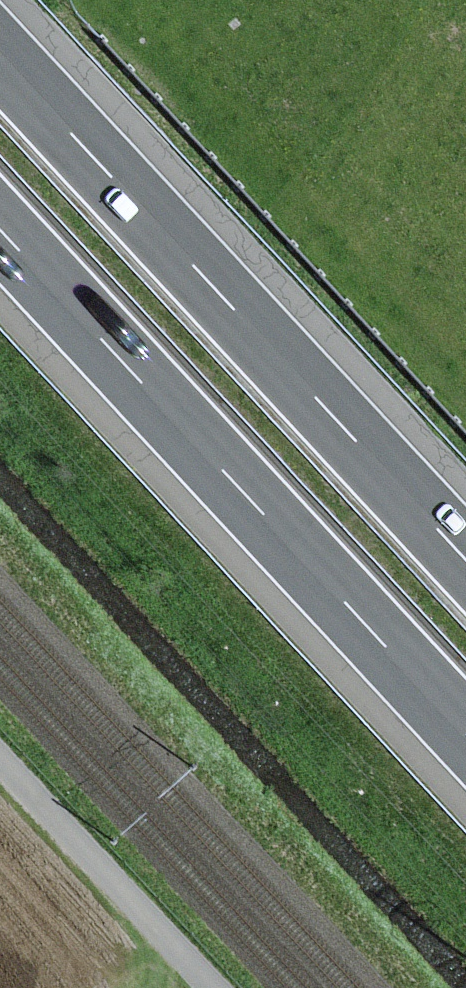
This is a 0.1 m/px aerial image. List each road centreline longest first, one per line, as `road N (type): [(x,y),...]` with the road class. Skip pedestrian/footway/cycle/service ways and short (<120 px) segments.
road 1 (motorway): [(0,232),(465,736)]
road 2 (motorway): [(465,562),(0,59)]
road 3 (track): [(0,763),(211,987)]

